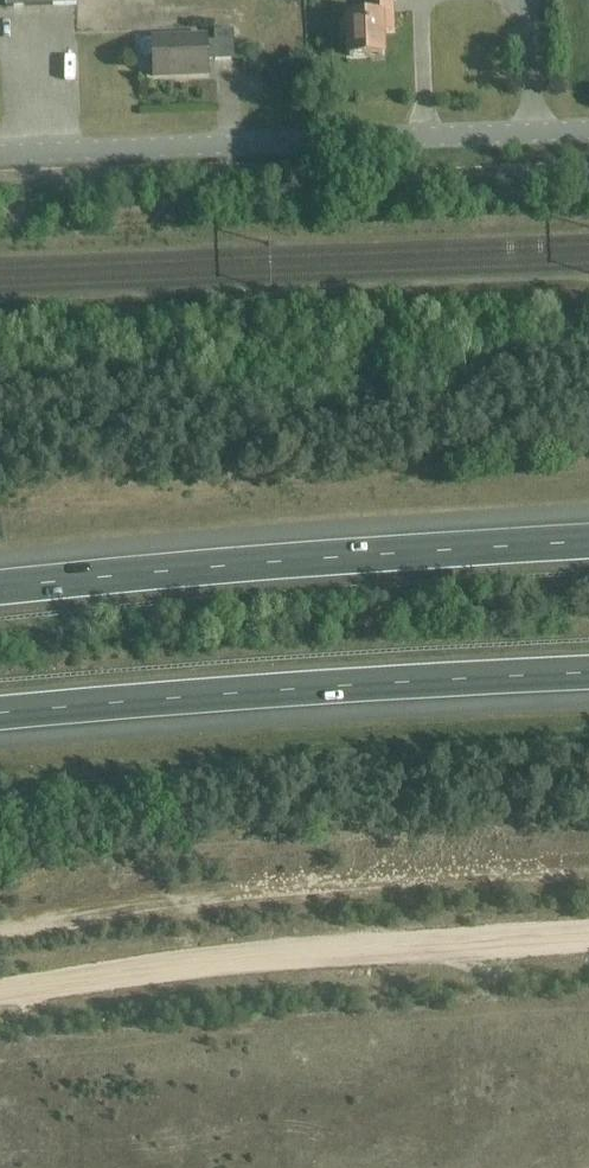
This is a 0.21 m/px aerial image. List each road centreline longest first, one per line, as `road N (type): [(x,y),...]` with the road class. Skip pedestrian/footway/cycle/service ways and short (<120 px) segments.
road 1 (track): [(0,921),(383,870),(588,867)]
road 2 (track): [(588,936),(299,955),(0,990)]
road 3 (motorway): [(588,537),(0,587)]
road 4 (motorway): [(0,715),(588,674)]
road 5 (unclassified): [(0,157),(588,133)]

